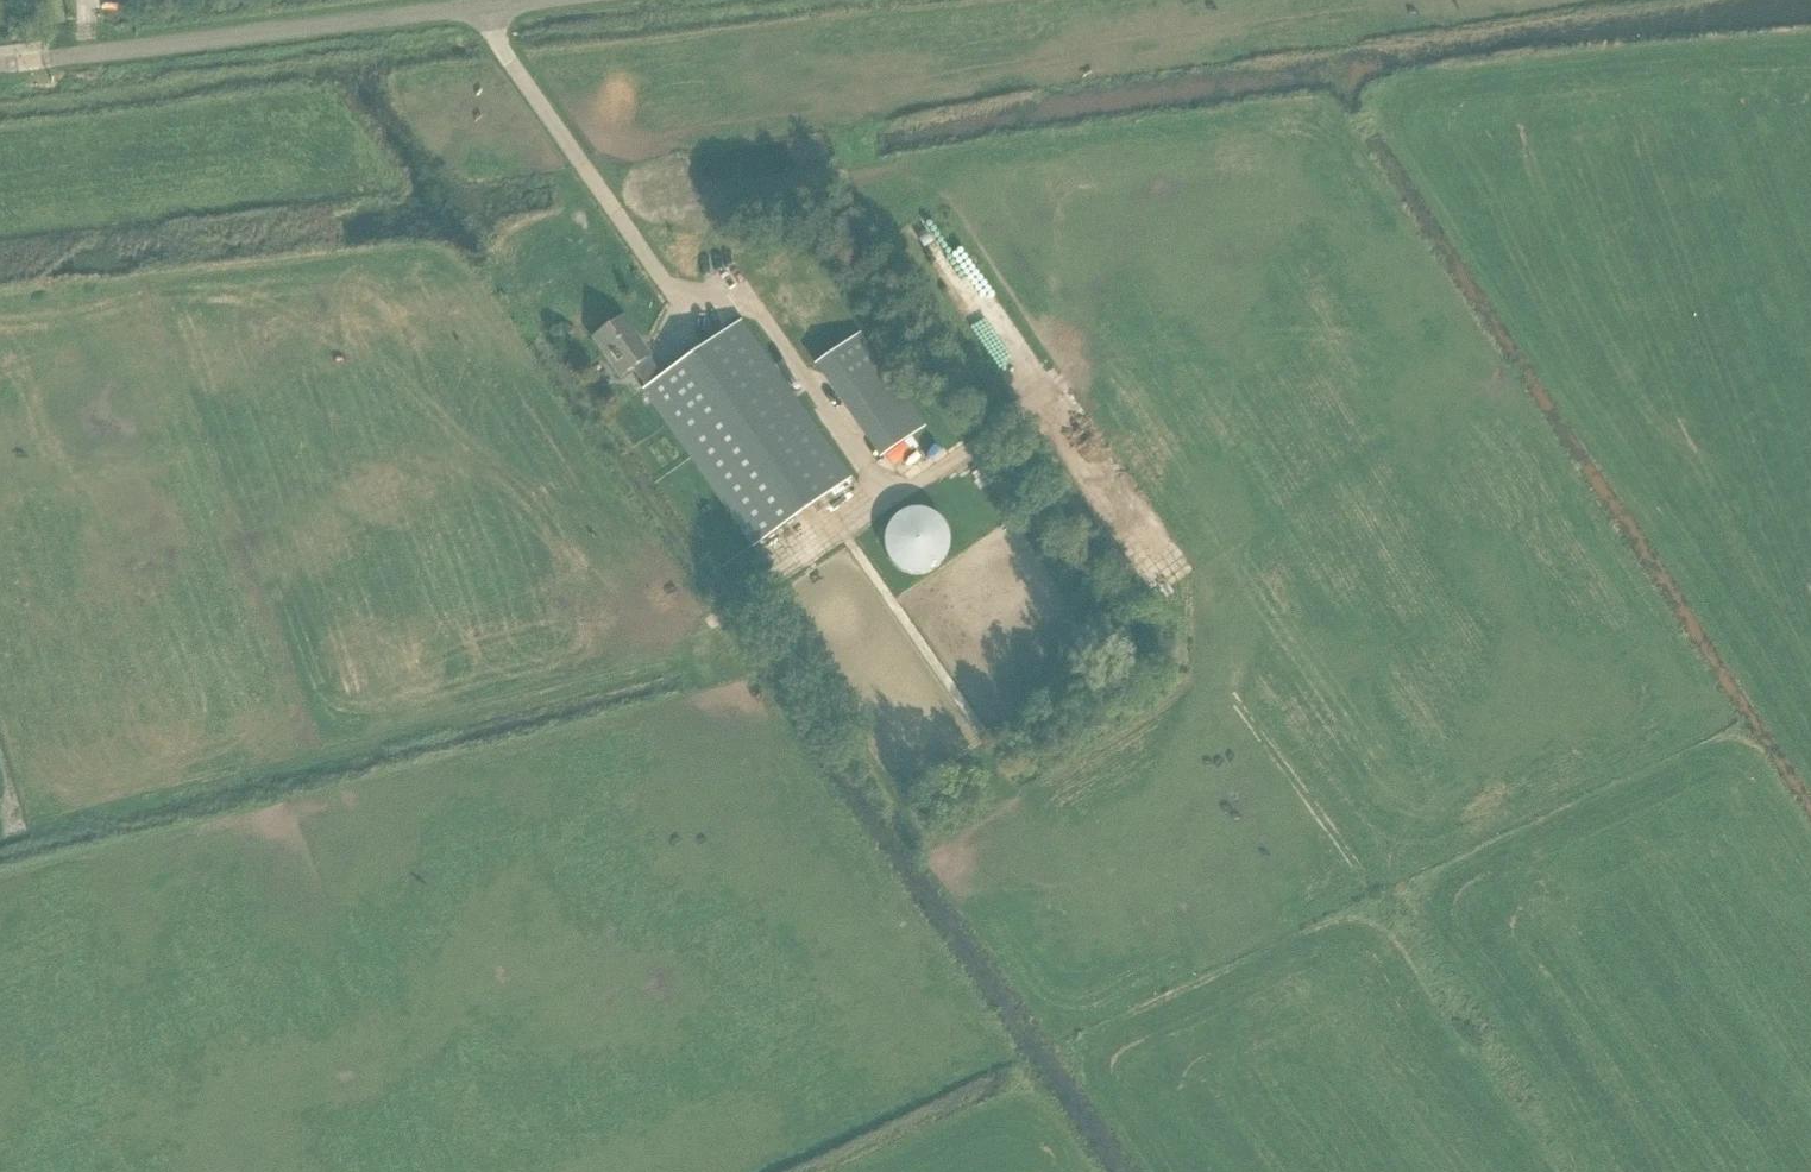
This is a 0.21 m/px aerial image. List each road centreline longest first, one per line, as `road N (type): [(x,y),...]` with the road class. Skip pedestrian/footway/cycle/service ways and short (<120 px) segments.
road 1 (unclassified): [(0,64),(532,0)]

